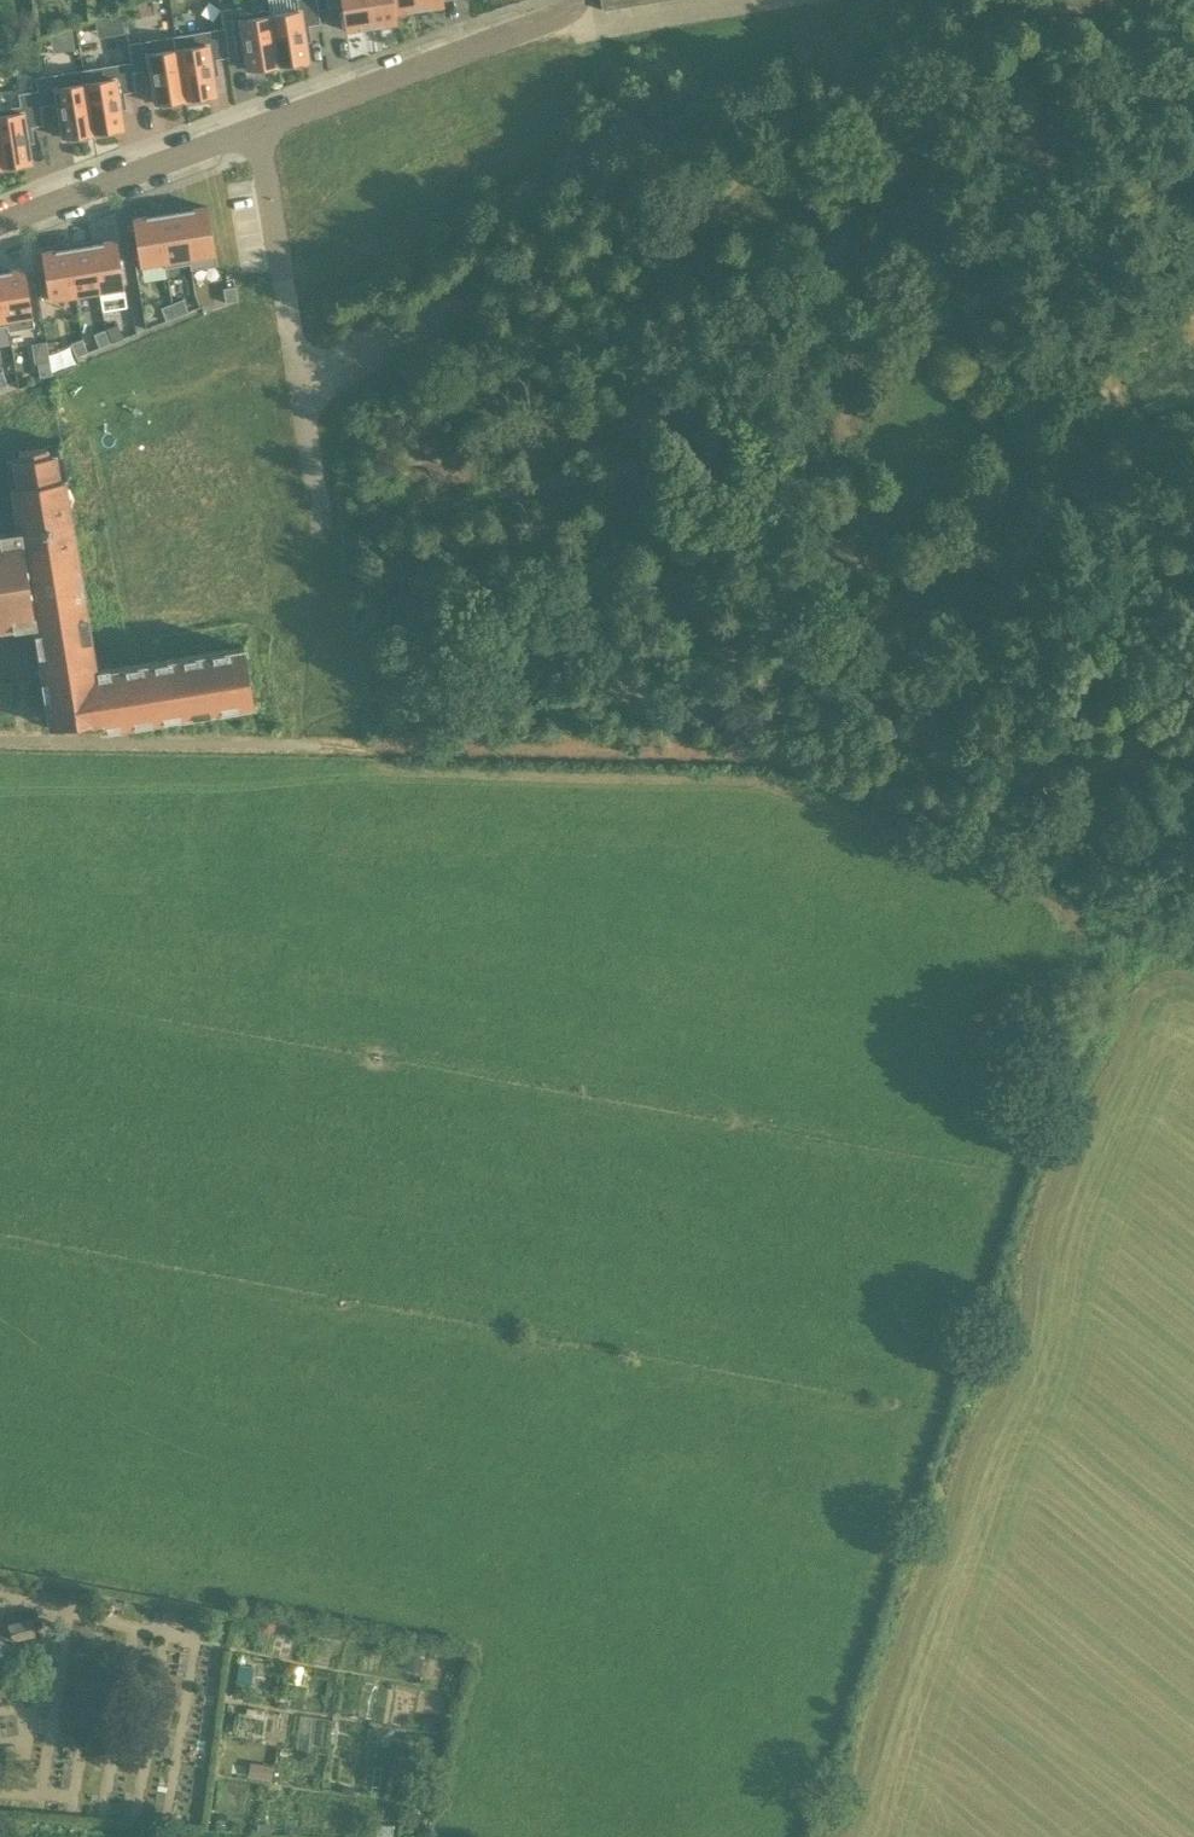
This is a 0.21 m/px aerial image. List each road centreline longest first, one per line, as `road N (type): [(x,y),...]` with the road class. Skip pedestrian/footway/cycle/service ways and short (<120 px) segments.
road 1 (residential): [(0,224),(541,24),(576,0)]

